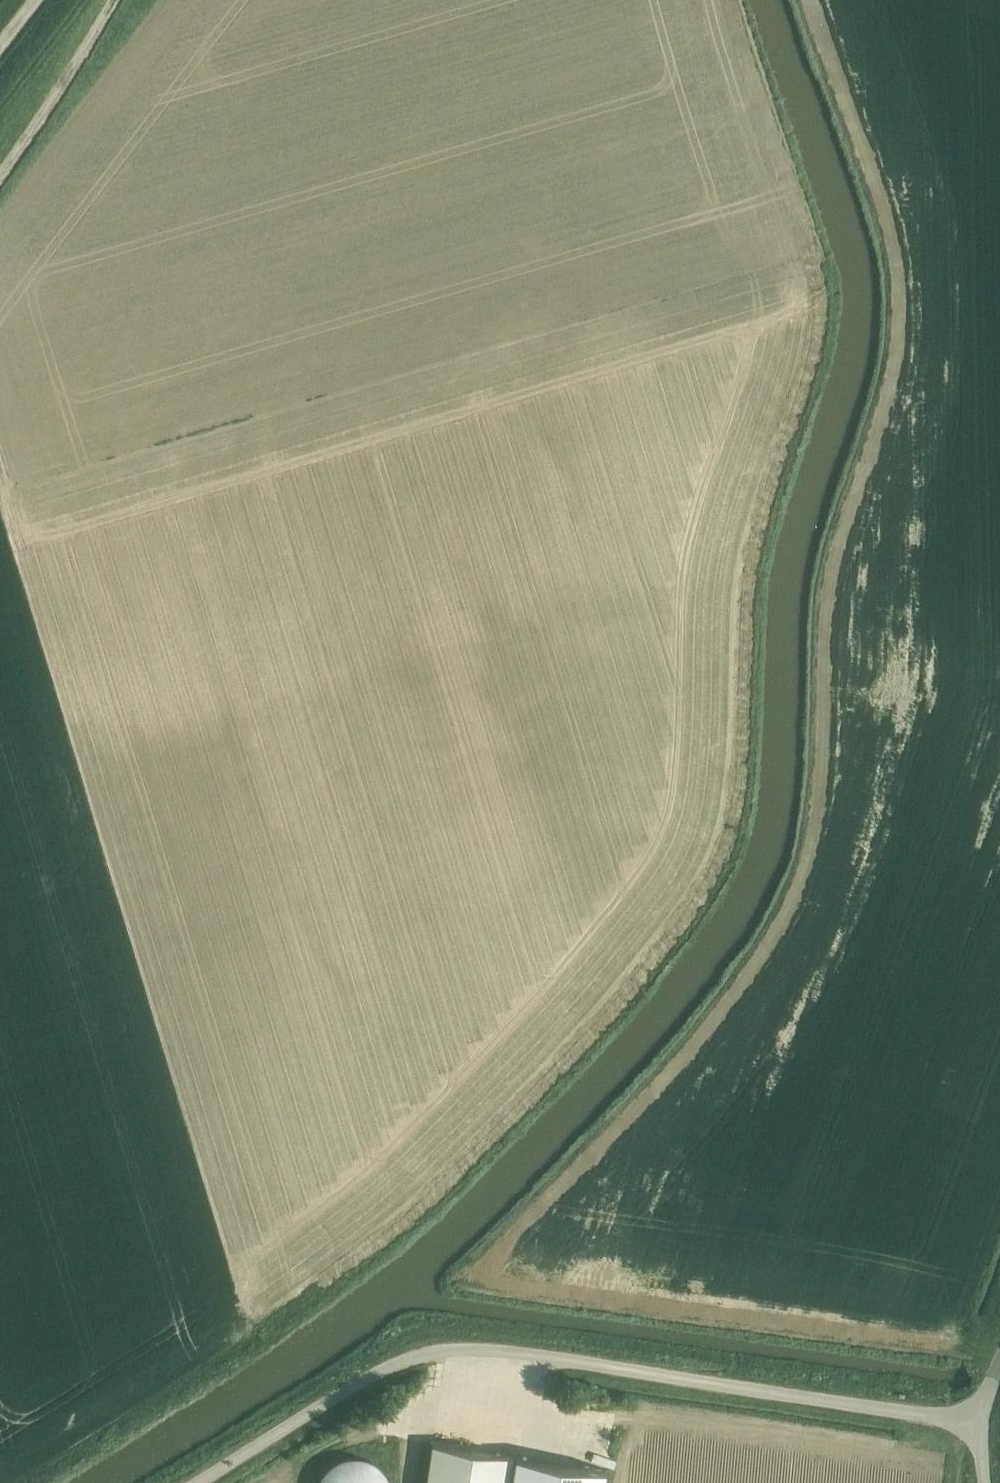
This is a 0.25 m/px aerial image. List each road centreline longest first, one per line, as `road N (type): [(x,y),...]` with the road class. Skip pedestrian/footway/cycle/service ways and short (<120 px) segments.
road 1 (unclassified): [(199,1482),(394,1365),(465,1349),(980,1423)]

